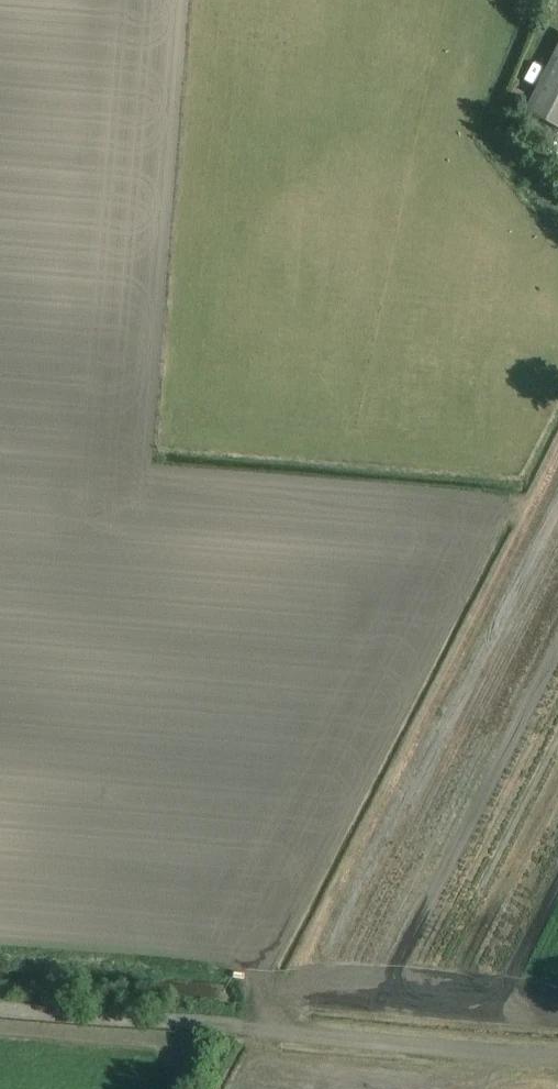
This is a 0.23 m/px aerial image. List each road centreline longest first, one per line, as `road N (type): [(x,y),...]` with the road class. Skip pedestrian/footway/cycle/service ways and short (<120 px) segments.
road 1 (track): [(557,1055),(0,1007)]

